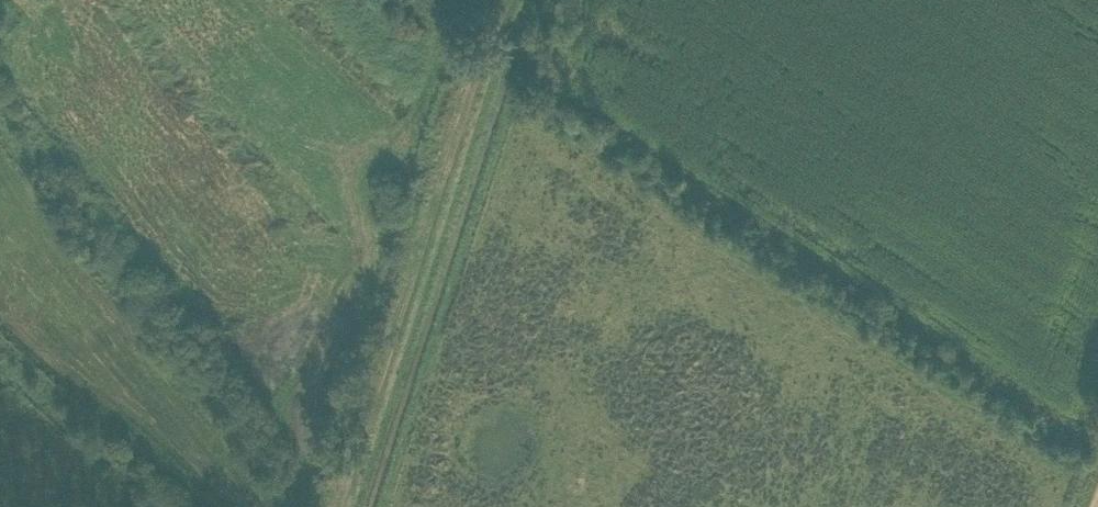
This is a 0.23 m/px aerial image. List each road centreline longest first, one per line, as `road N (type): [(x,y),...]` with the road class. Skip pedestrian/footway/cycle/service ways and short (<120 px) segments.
road 1 (track): [(345,506),(473,106),(521,0)]

